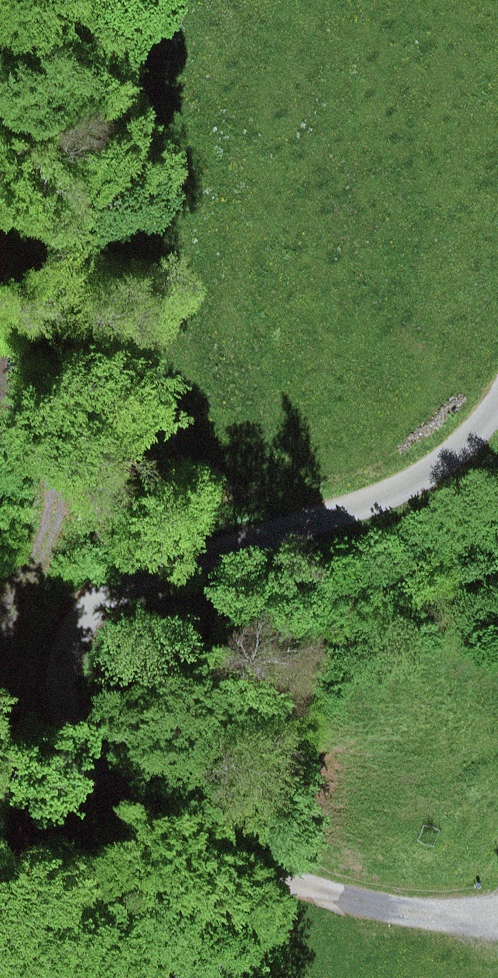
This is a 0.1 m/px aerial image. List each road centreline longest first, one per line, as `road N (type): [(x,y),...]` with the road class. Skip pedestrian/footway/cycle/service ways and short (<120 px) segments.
road 1 (unclassified): [(252,977),(235,855),(112,782),(77,739),(58,689),(66,661),(96,602),(387,492),(463,444),(497,400)]
road 2 (track): [(58,689),(16,671),(11,619),(59,510),(49,450),(0,356)]
road 3 (track): [(235,855),(388,910),(497,912)]

